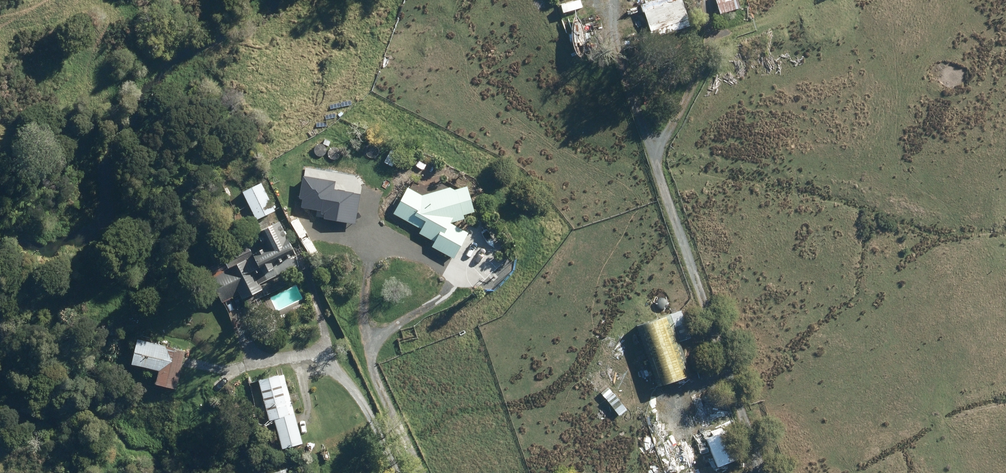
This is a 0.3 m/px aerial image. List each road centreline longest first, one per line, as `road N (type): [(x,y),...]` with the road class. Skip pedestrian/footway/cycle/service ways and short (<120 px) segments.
road 1 (track): [(760,472),(654,156),(707,47),(700,0)]
road 2 (track): [(424,472),(372,372),(364,272),(375,250),(439,260),(450,272),(450,294),(383,335)]
road 3 (track): [(392,472),(335,376),(302,359),(203,363)]
road 4 (track): [(654,156),(609,0)]
road 5 (track): [(730,383),(682,400),(672,418),(675,441),(703,472)]

